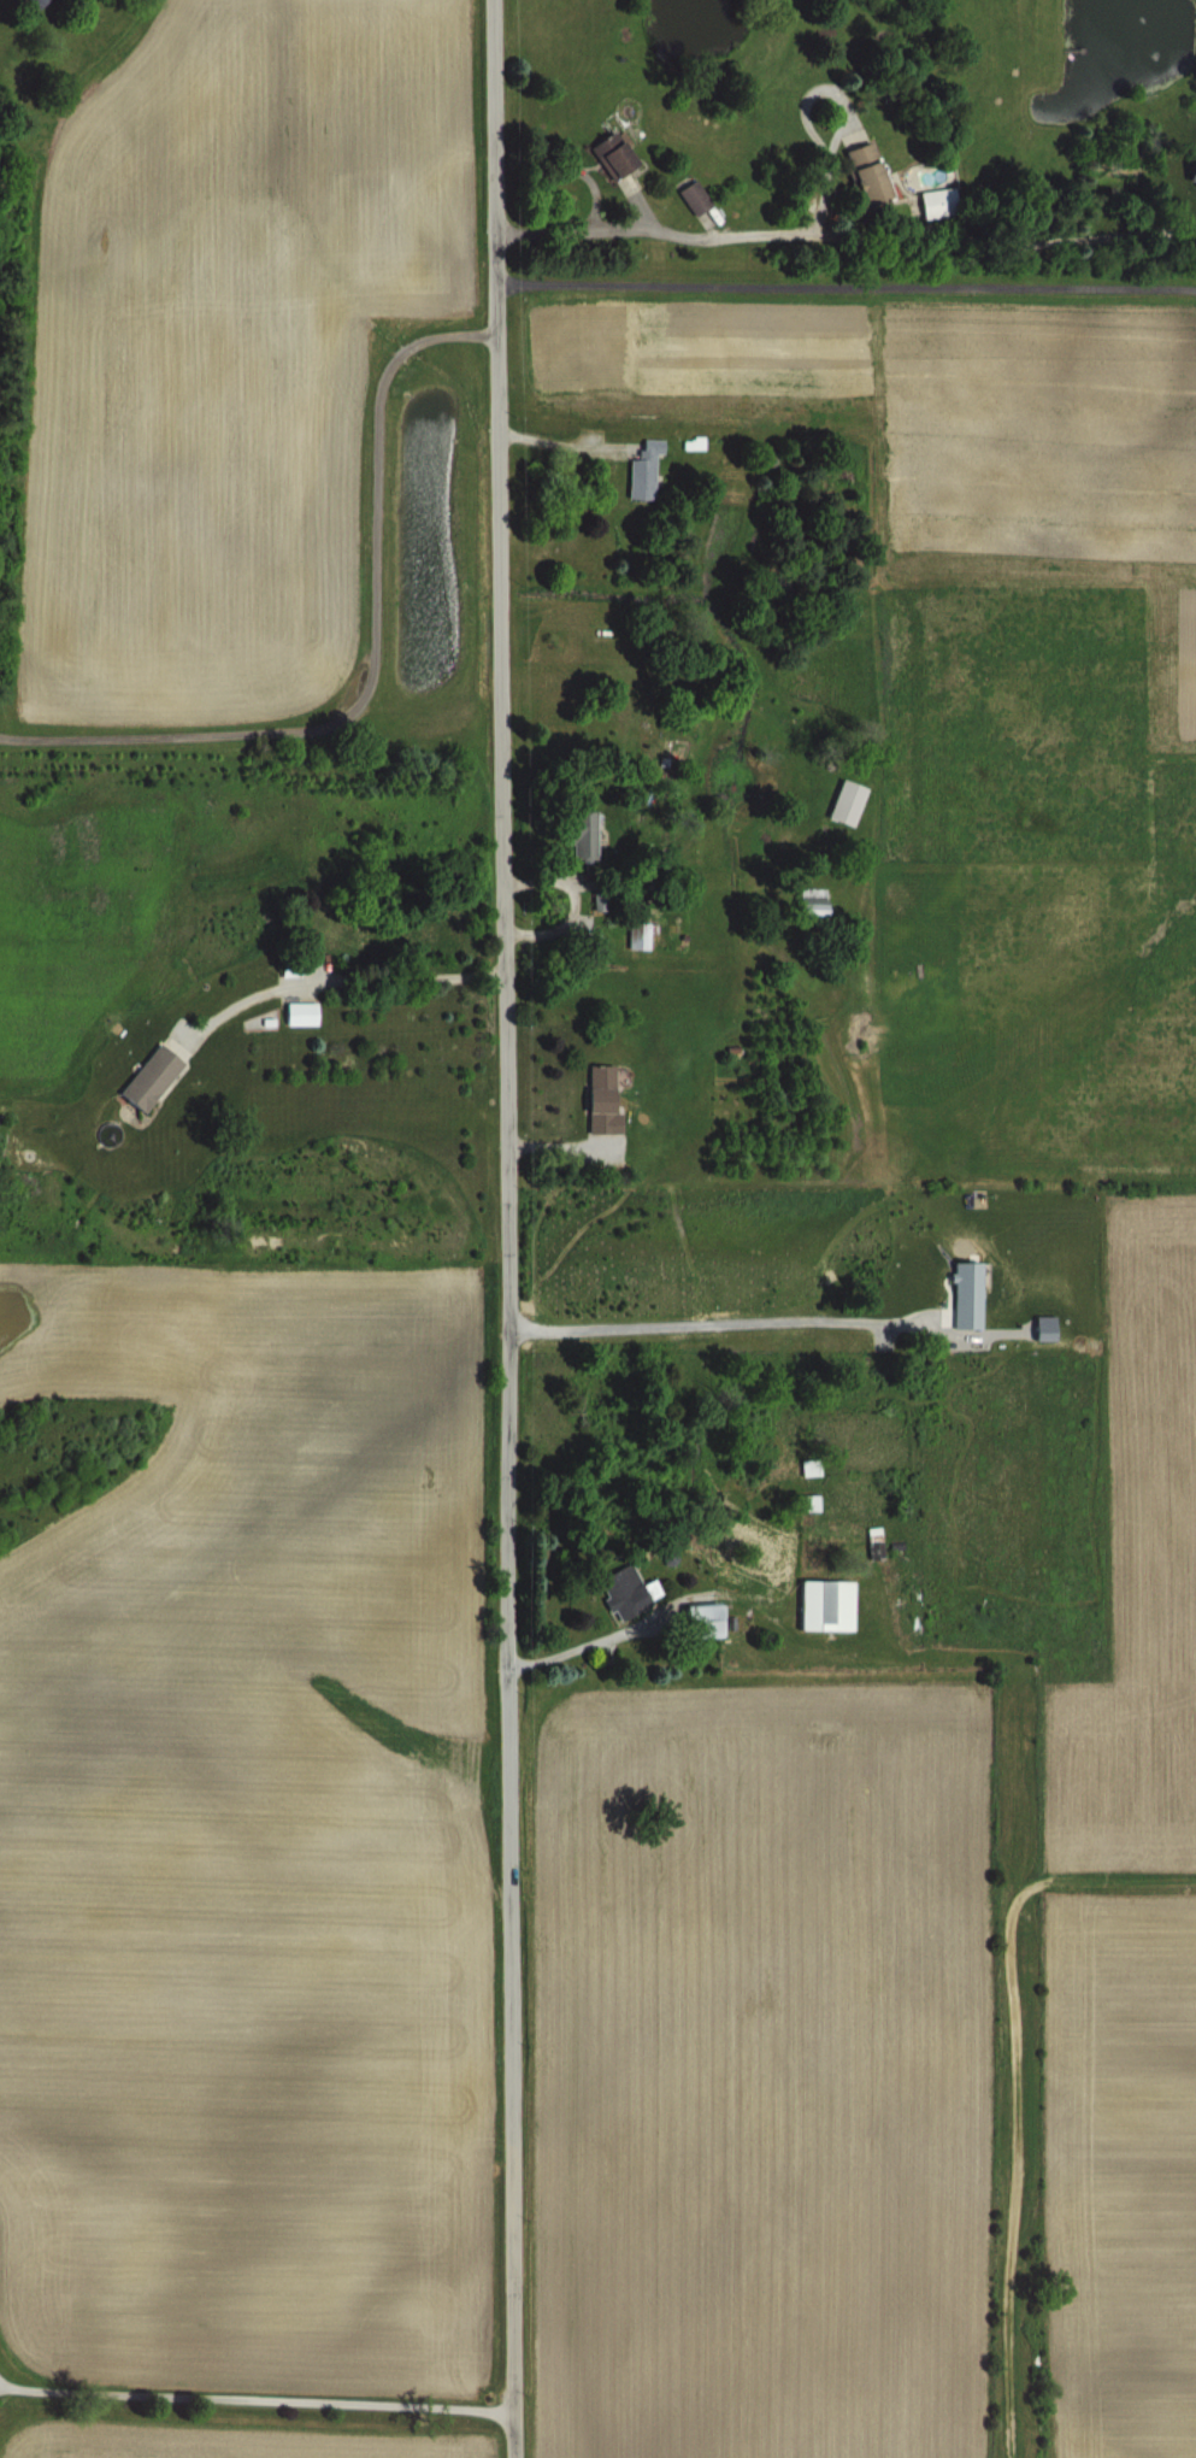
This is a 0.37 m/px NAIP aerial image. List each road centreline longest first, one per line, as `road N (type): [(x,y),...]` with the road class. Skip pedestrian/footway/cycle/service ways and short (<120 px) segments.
road 1 (residential): [(508,2457),(489,0)]

